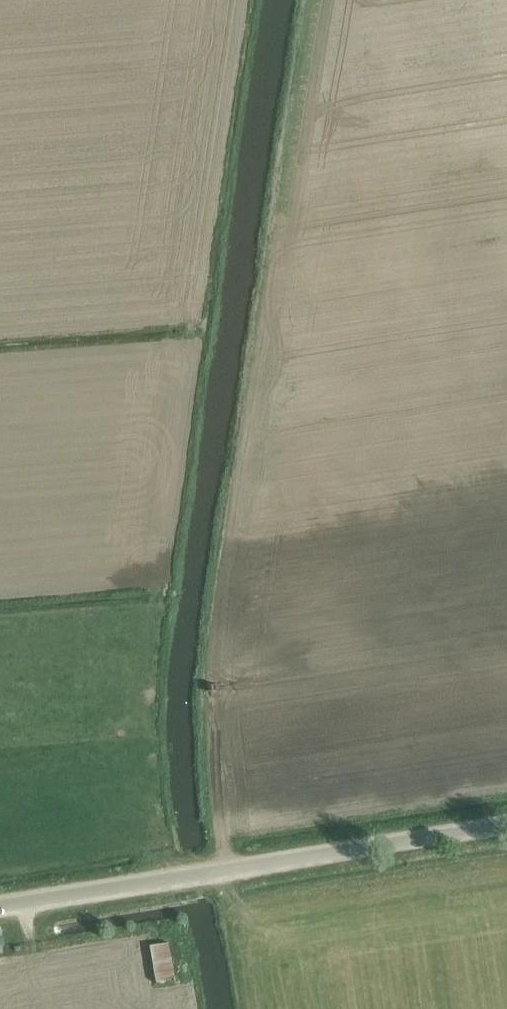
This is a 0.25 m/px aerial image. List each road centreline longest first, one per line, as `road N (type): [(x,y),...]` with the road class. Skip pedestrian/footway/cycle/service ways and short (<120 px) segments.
road 1 (unclassified): [(0,907),(506,826)]

